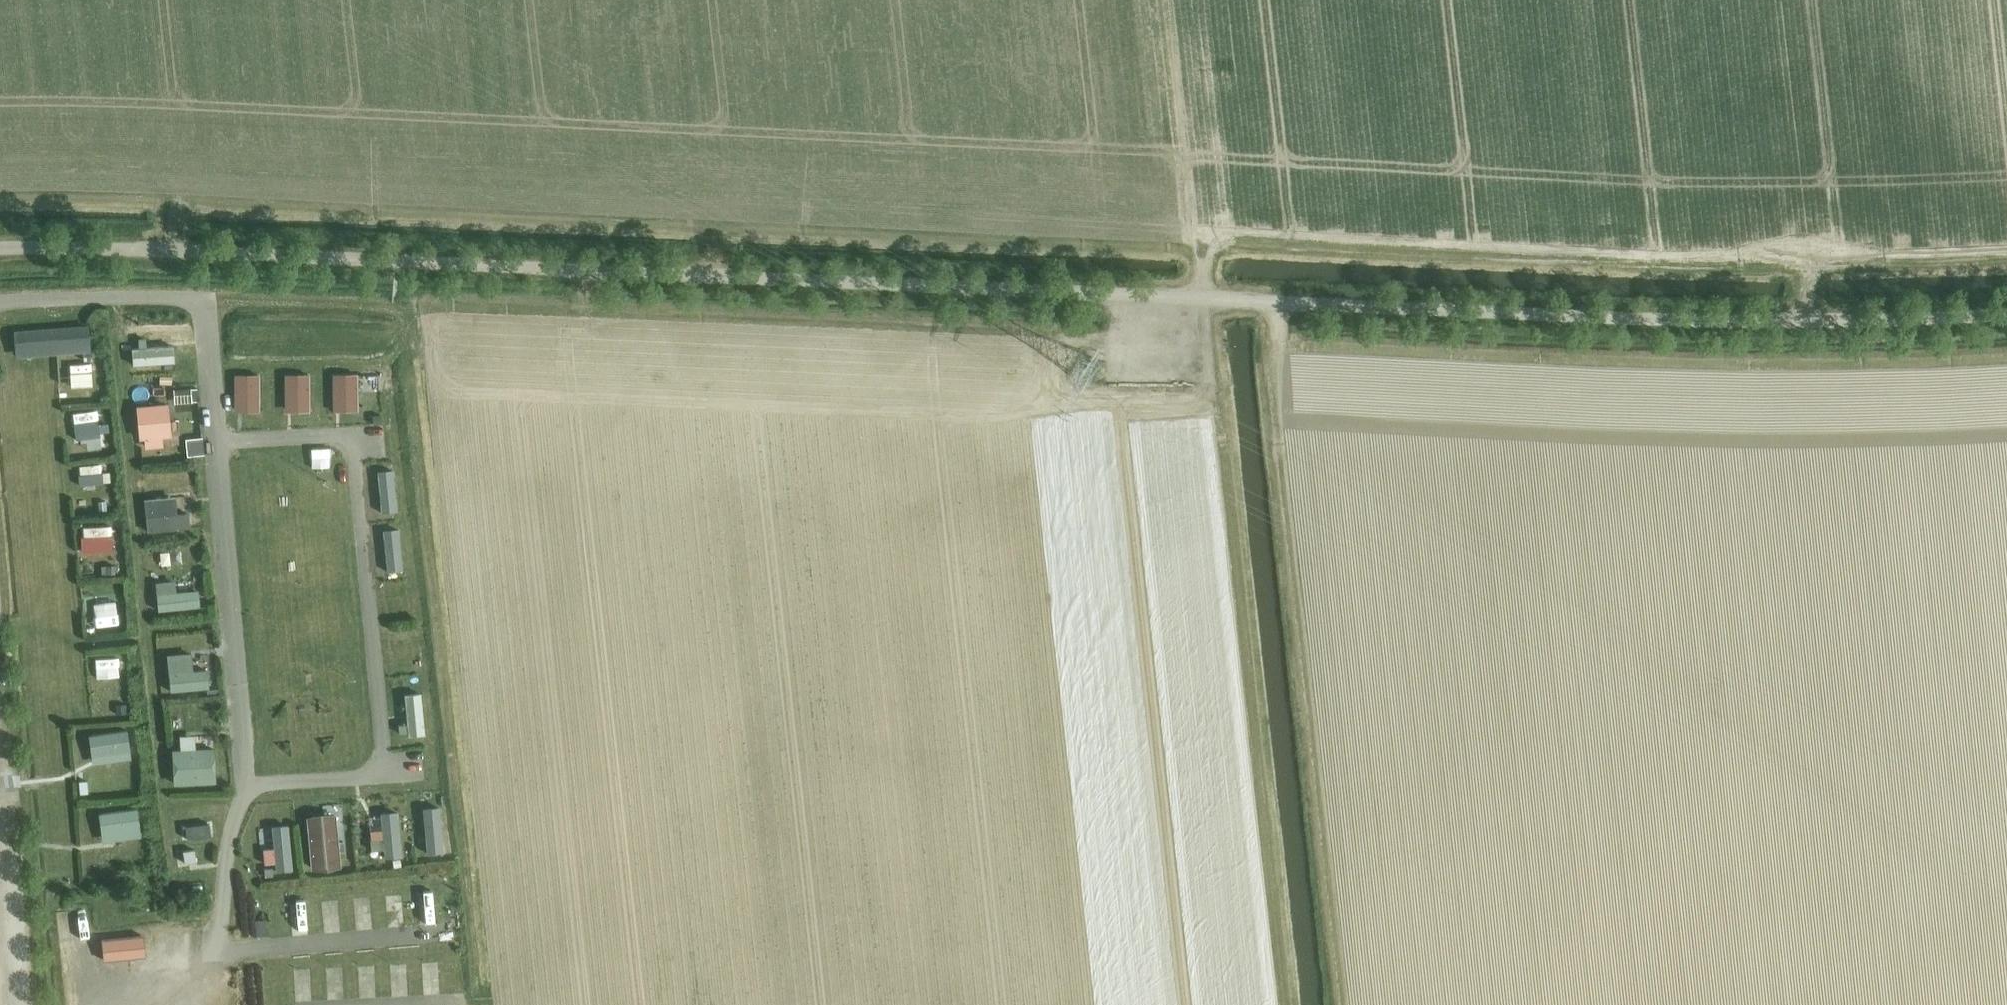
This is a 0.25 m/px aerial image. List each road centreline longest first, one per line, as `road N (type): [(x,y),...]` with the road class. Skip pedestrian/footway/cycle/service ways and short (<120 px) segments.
road 1 (unclassified): [(0,249),(1721,320),(2006,314)]

